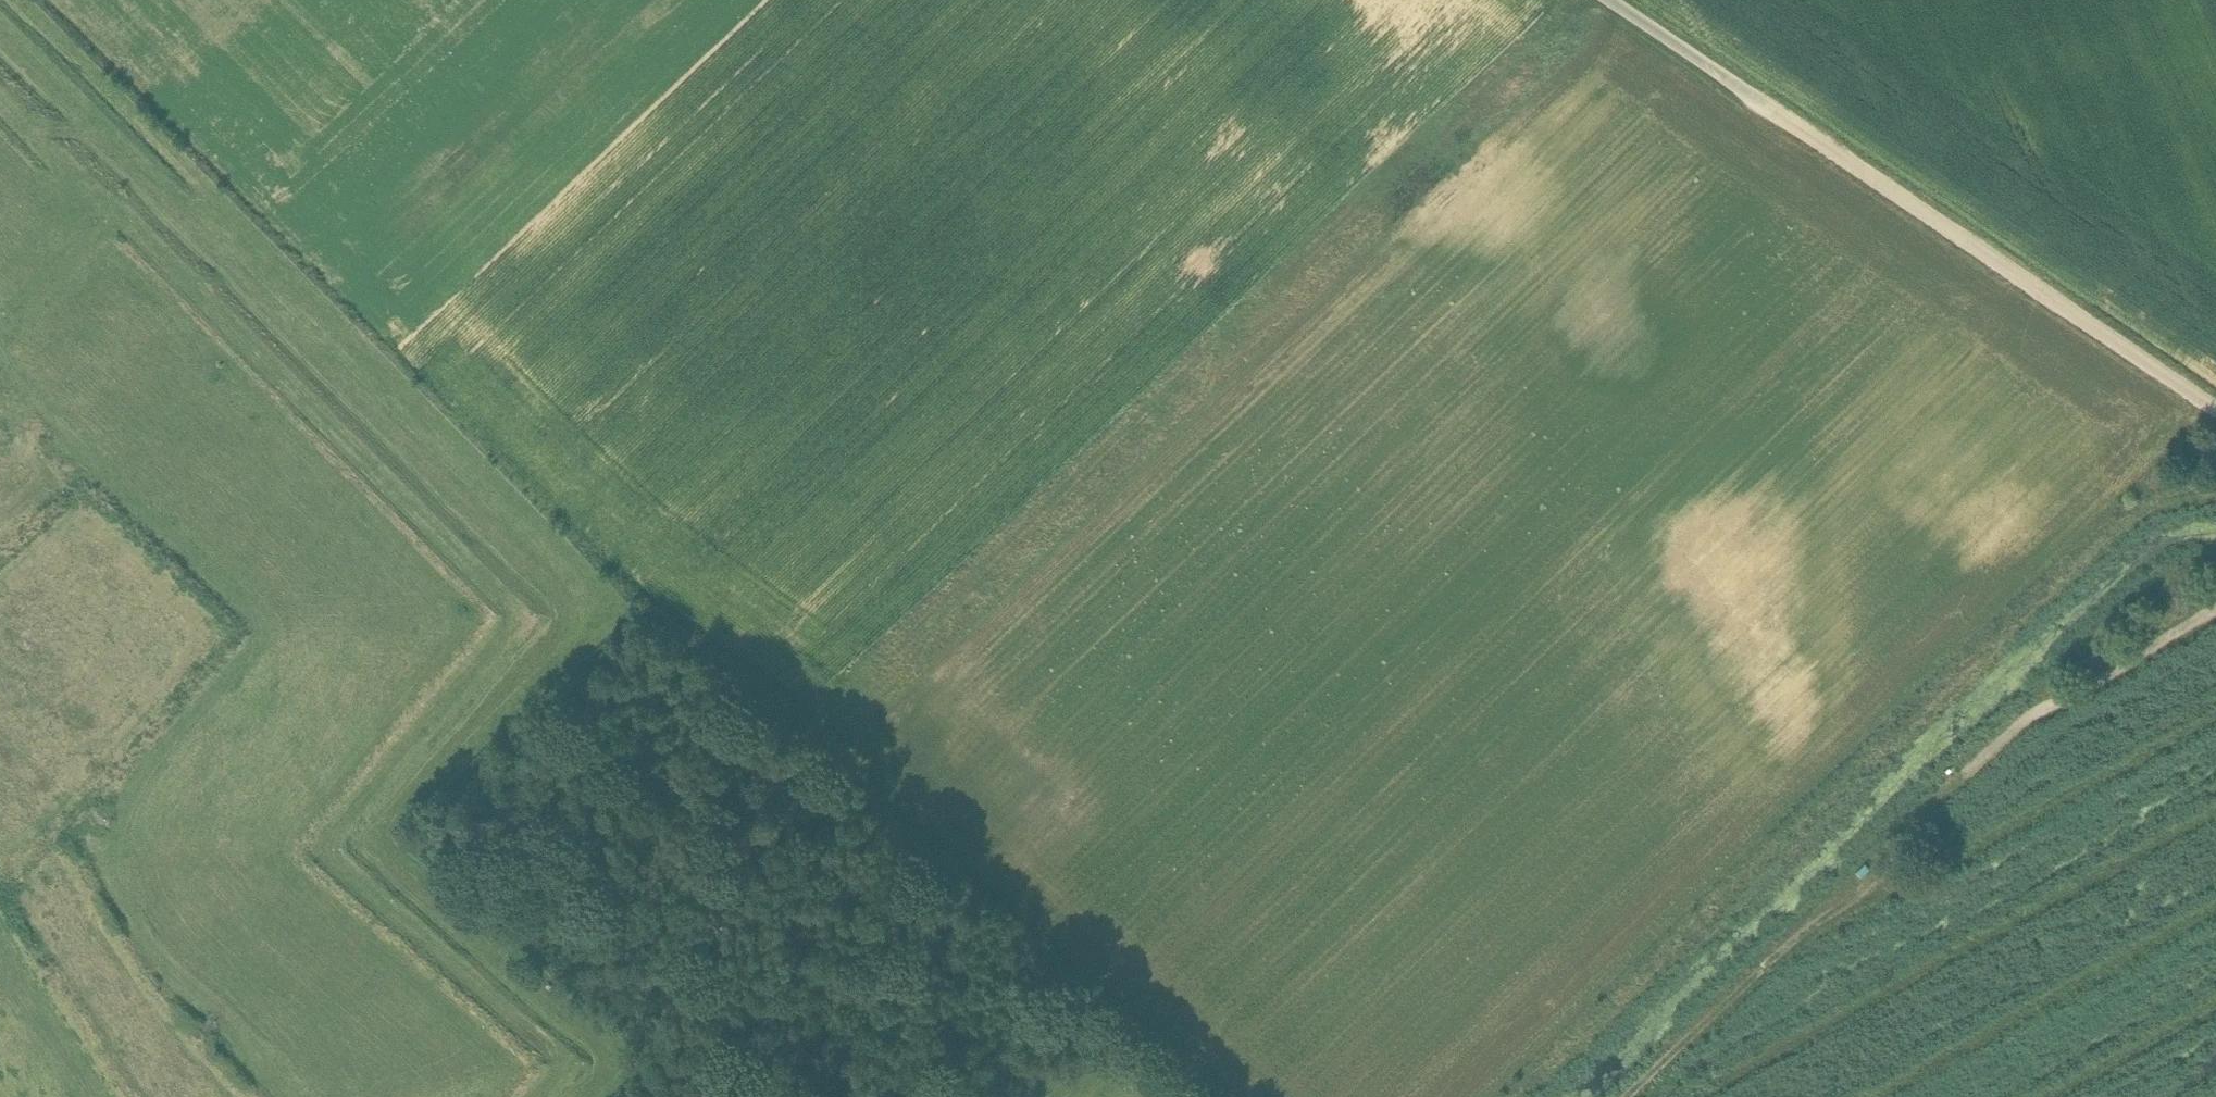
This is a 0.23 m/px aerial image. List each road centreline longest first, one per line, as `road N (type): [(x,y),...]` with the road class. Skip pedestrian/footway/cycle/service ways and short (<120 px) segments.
road 1 (track): [(2215,414),(1786,120)]
road 2 (unclassified): [(1786,120),(1621,0)]

